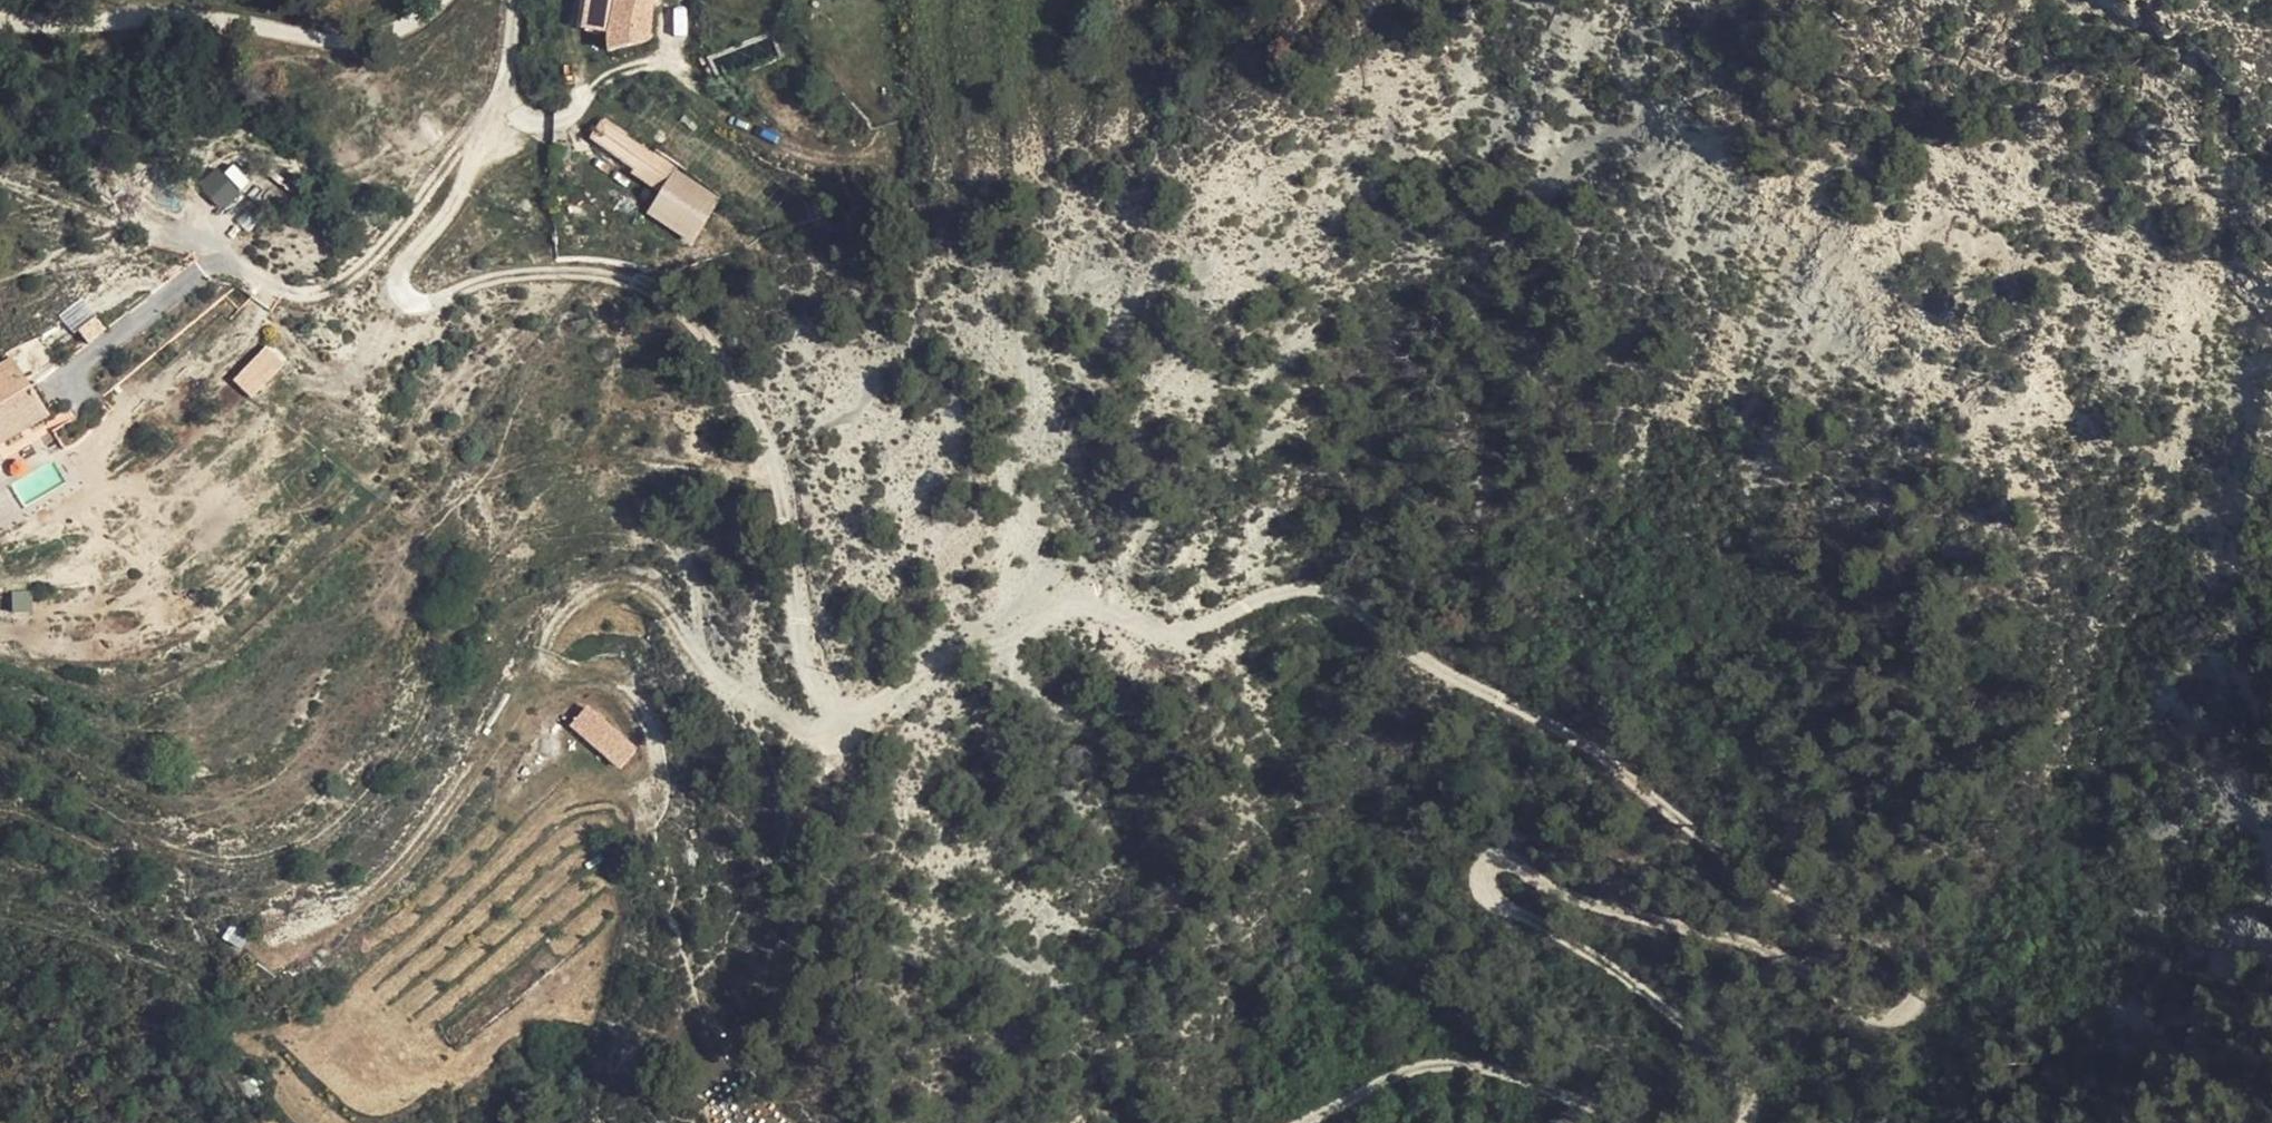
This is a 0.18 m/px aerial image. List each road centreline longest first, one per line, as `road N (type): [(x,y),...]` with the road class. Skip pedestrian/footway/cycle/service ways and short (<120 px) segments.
road 1 (track): [(1745,1122),(1750,1105),(1730,1063),(1628,979),(1489,904),(1483,868),(1502,860),(1588,904),(1788,959),(1852,1009),(1890,1018),(1915,1002),(1919,980),(1897,950),(1668,818),(1579,742),(1424,664),(1314,587),(1186,622),(1096,587),(1058,600),(867,711),(835,716),(814,687),(765,436),(679,304),(632,280),(575,273),(451,288),(418,305),(403,302),(393,281),(461,198),(484,154),(502,102),(512,0)]
road 2 (track): [(0,23),(206,18),(336,41),(396,35),(440,0)]
road 3 (track): [(1300,1122),(1394,1078),(1445,1064),(1546,1087),(1625,1122)]

